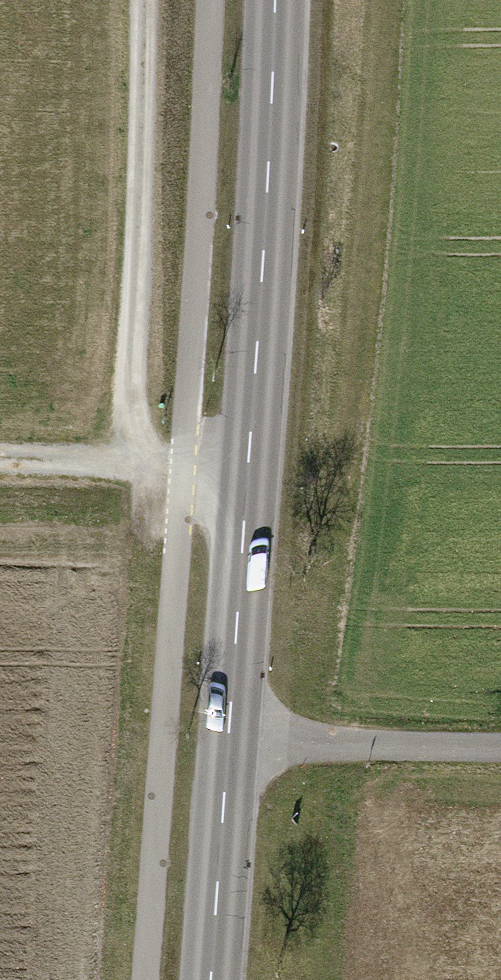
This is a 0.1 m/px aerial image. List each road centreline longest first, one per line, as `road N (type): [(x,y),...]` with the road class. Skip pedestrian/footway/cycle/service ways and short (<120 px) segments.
road 1 (secondary): [(215,979),(273,0)]
road 2 (track): [(144,0),(140,457)]
road 3 (track): [(500,751),(233,748)]
road 4 (track): [(0,452),(251,463)]

